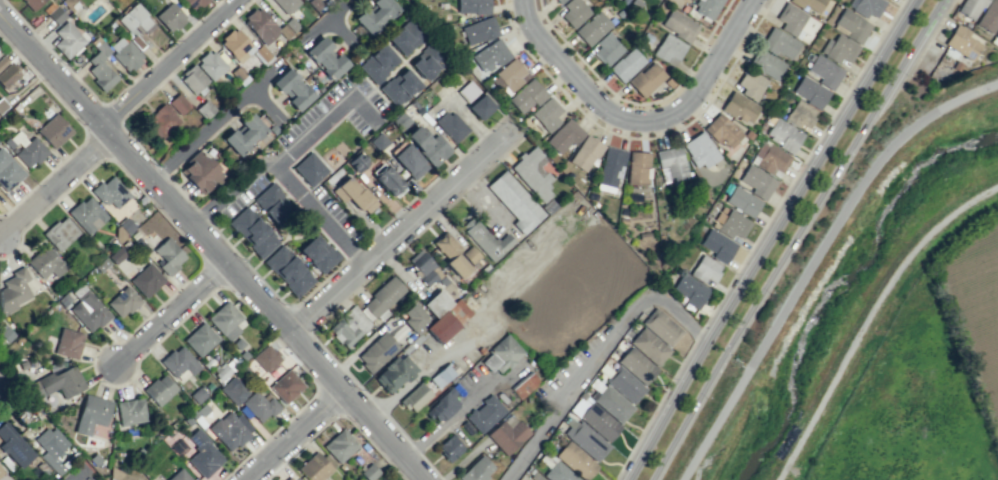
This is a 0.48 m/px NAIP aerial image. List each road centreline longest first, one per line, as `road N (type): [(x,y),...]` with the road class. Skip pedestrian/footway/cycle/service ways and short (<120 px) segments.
road 1 (residential): [(421,479),(0,14)]
road 2 (secondary): [(655,479),(834,172),(948,0)]
road 3 (secondary): [(910,0),(622,479)]
road 4 (residential): [(524,0),(544,47),(591,101),(631,121),(669,115),(696,88),(751,0)]
road 5 (residential): [(507,479),(643,301),(659,299),(704,338)]
road 6 (residential): [(294,334),(512,129)]
road 7 (tertiary): [(101,120),(236,0)]
road 8 (residential): [(6,242),(114,140)]
road 9 (residential): [(124,366),(233,269)]
road 10 (residential): [(242,479),(343,391)]

